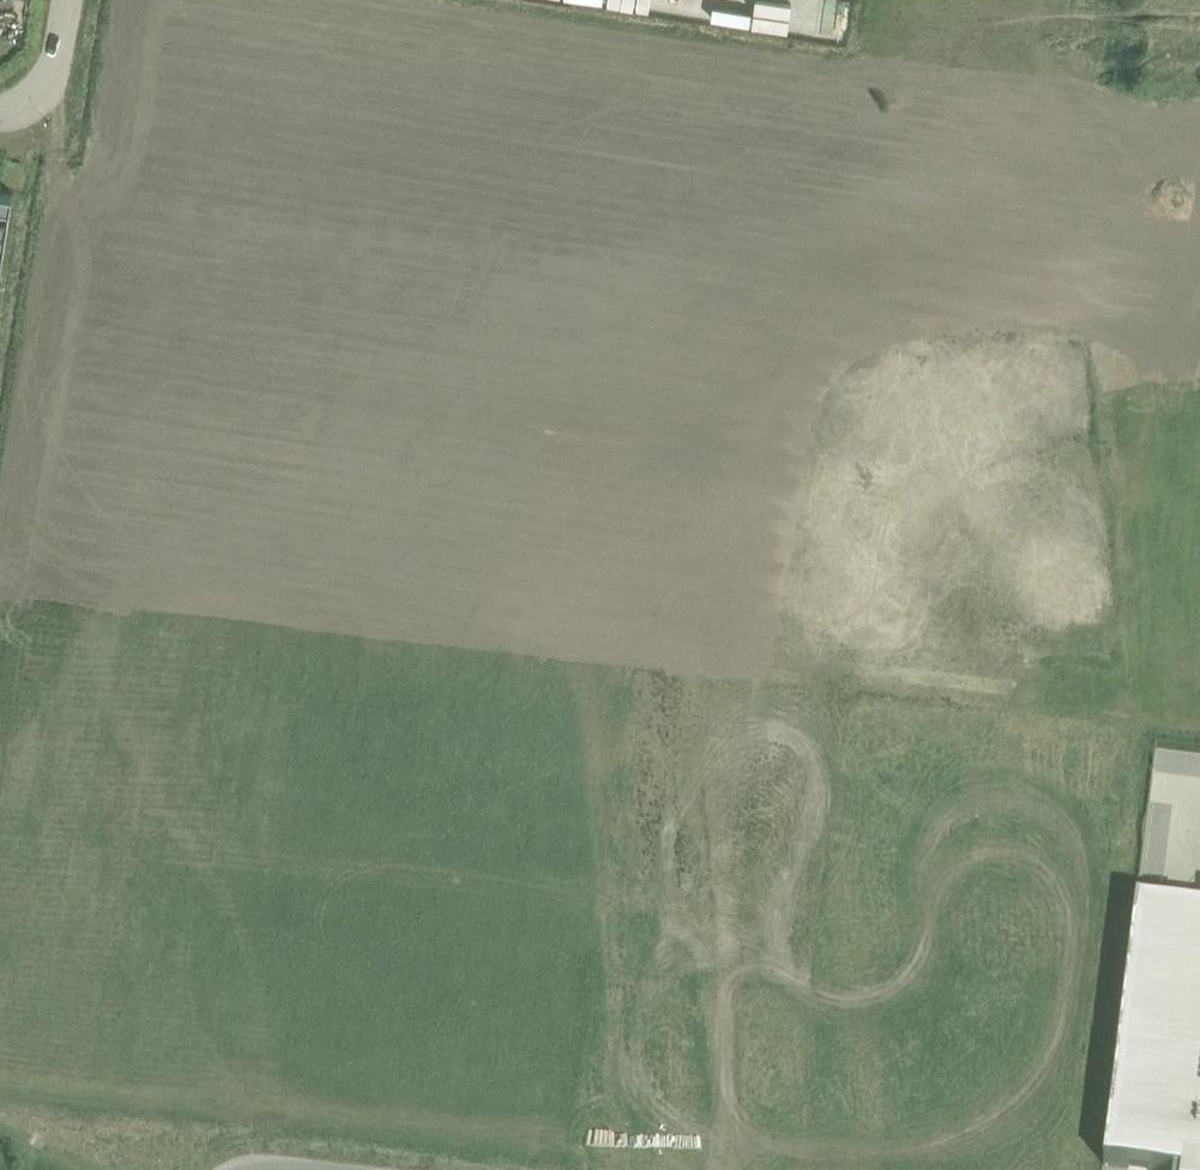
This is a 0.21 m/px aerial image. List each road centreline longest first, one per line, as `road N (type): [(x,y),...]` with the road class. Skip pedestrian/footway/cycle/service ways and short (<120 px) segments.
road 1 (unclassified): [(0,107),(44,71),(64,0)]

